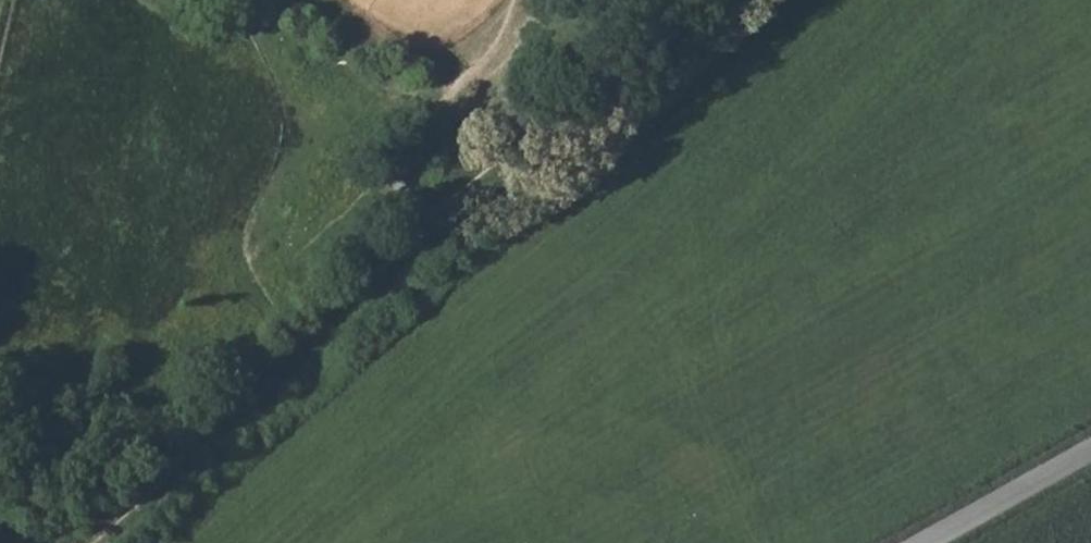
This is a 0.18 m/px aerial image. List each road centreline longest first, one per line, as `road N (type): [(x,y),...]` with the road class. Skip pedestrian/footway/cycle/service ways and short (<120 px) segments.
road 1 (unclassified): [(932,542),(1090,455)]

